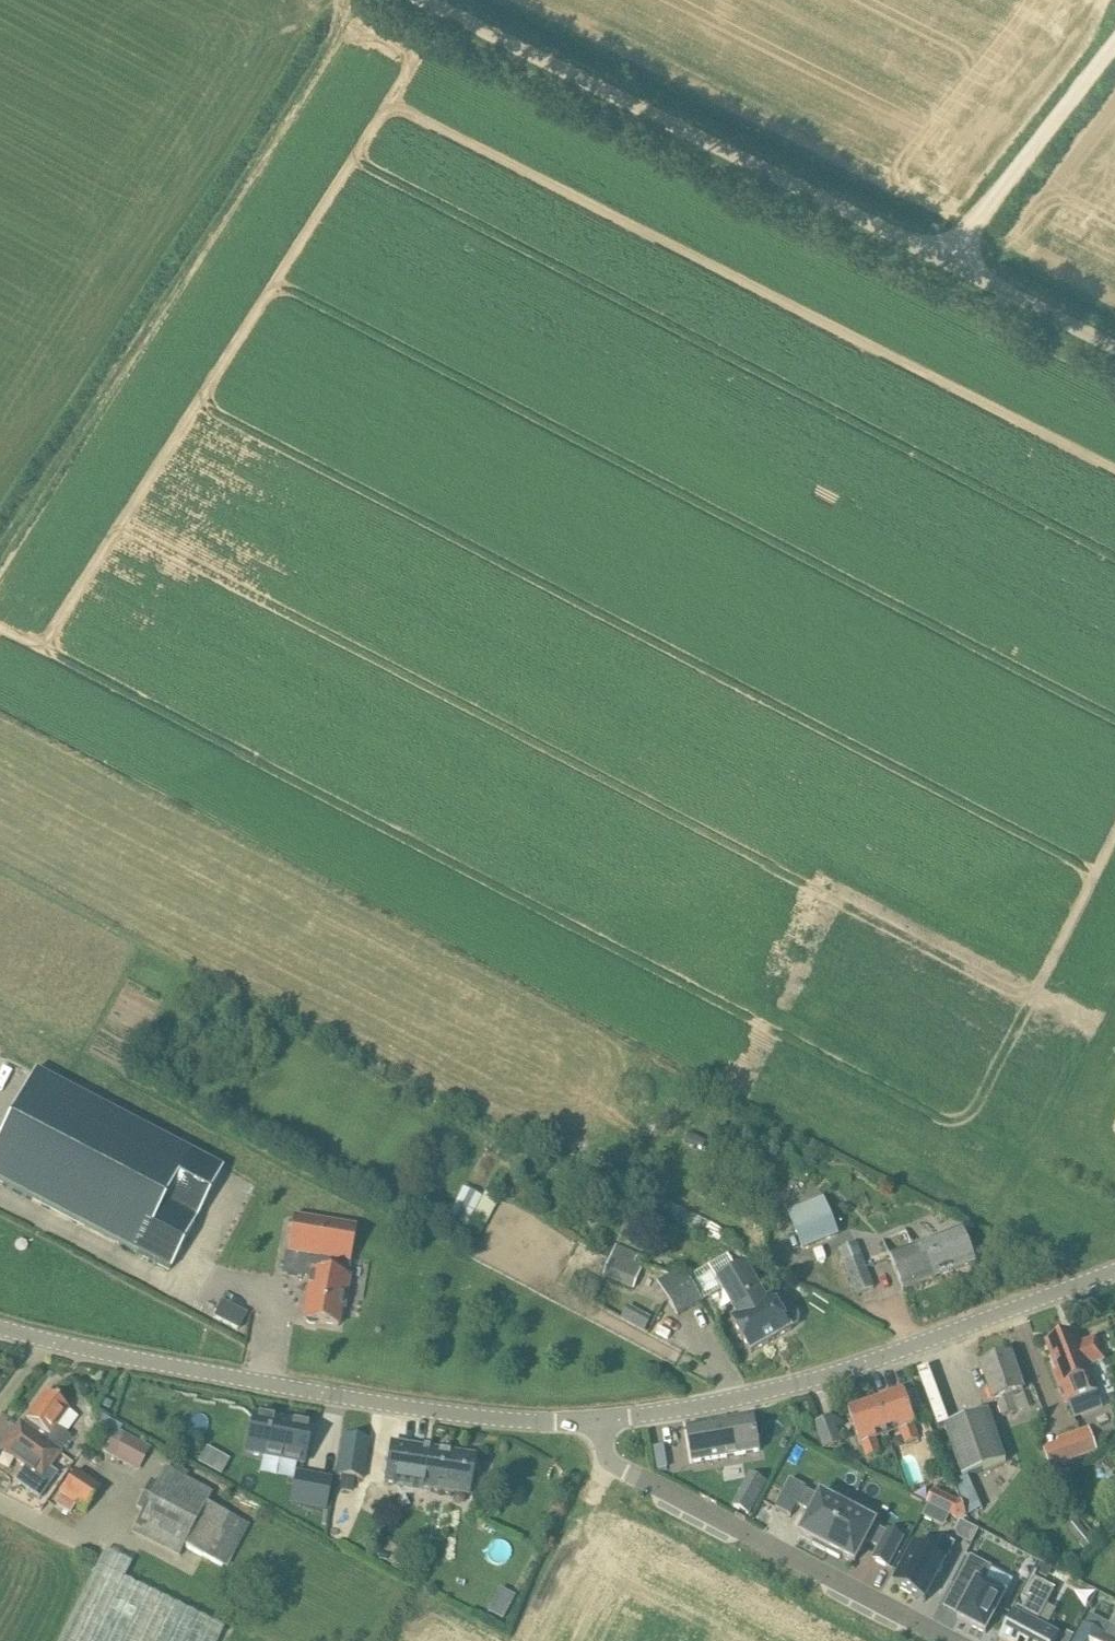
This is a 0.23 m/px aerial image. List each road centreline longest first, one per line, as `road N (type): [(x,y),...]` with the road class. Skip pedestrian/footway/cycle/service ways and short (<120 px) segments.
road 1 (unclassified): [(1114,347),(804,172),(426,0)]
road 2 (unclassified): [(0,1326),(118,1355),(446,1413),(599,1420)]
road 3 (unclassified): [(599,1420),(810,1379),(1114,1268)]
road 4 (residential): [(952,1640),(613,1463),(599,1420)]
road 5 (track): [(956,262),(1114,47)]

